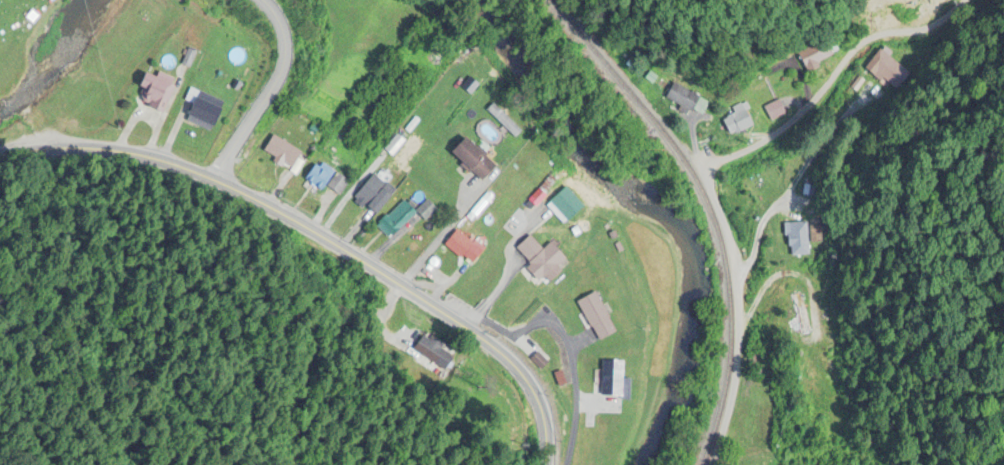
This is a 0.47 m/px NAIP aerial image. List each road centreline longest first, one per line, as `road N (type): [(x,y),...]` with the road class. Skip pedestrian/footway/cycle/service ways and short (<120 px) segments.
road 1 (secondary): [(546,464),(539,403),(517,372),(254,201),(131,154),(0,156)]
road 2 (residential): [(711,464),(734,376),(737,301),(728,236),(705,172),(810,109),(959,0)]
road 3 (residential): [(214,184),(283,74),(283,24),(265,0)]

